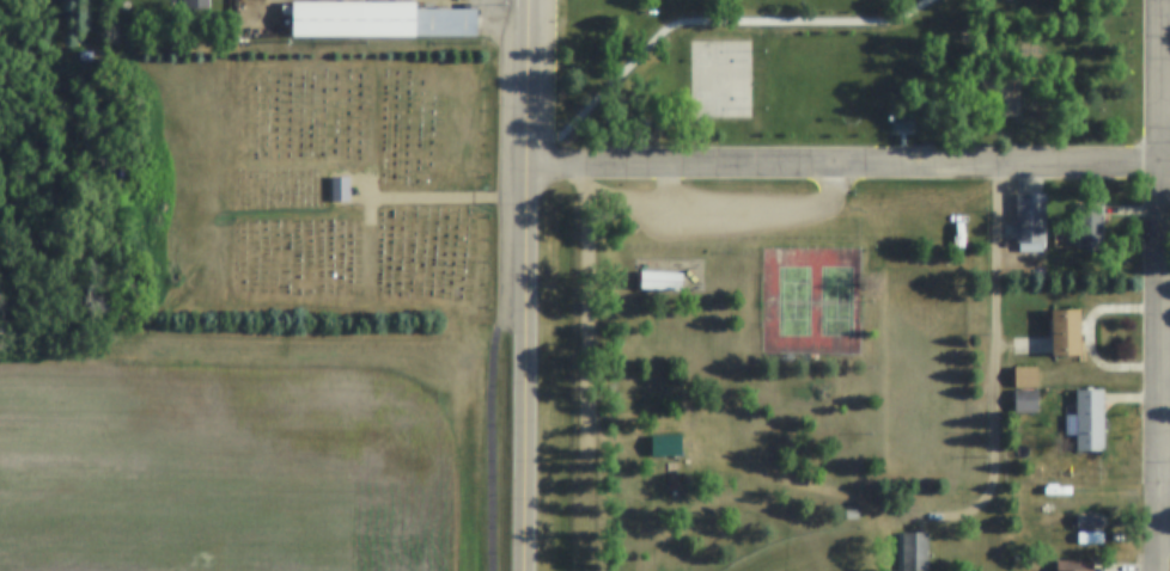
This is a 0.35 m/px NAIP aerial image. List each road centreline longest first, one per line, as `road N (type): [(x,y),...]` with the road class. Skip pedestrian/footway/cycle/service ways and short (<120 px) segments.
road 1 (residential): [(525,164),(1169,166)]
road 2 (residential): [(1164,570),(1166,0)]
road 3 (tertiary): [(523,570),(525,164)]
road 4 (tertiary): [(525,164),(528,0)]

